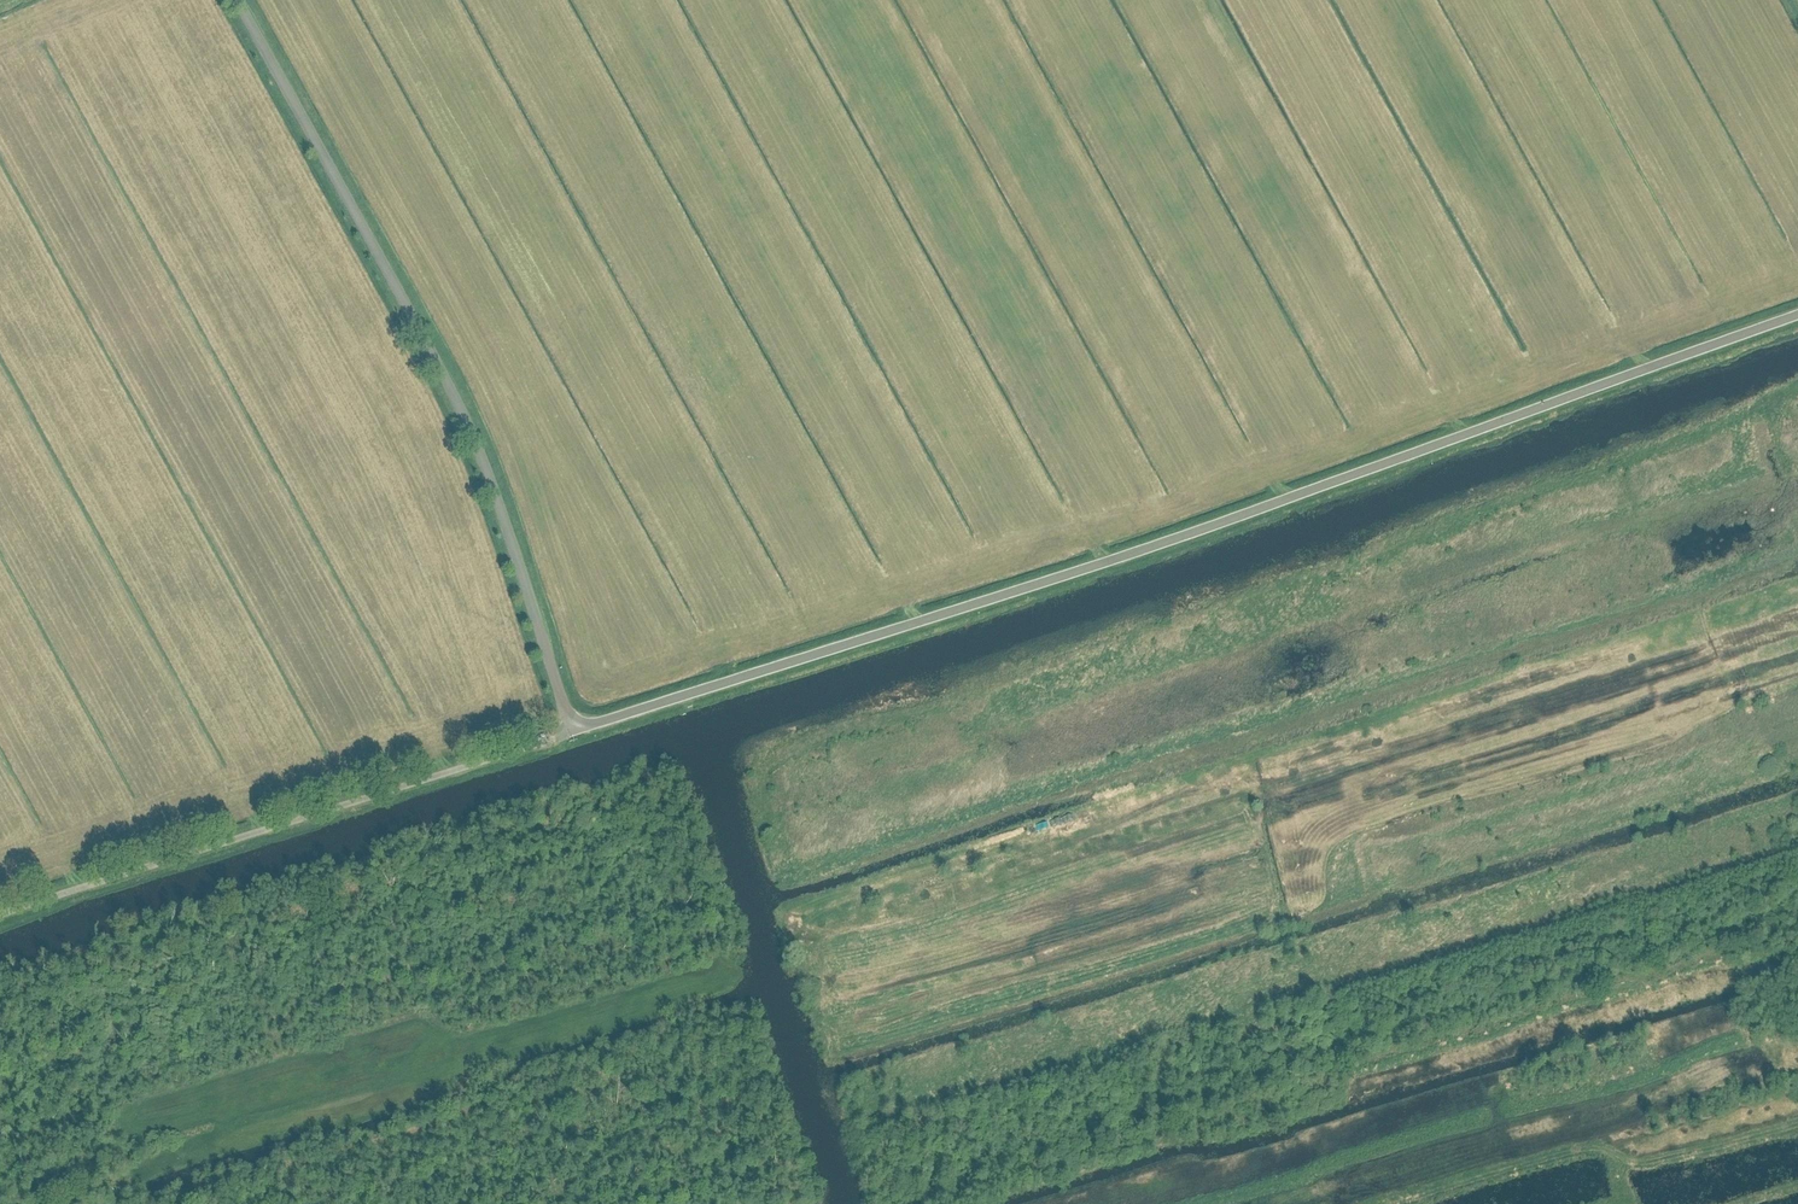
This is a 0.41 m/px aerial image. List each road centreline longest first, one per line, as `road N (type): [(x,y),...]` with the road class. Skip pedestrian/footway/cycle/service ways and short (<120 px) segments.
road 1 (unclassified): [(577,725),(1161,544),(1797,316)]
road 2 (unclassified): [(577,725),(565,714),(469,430),(235,0)]

